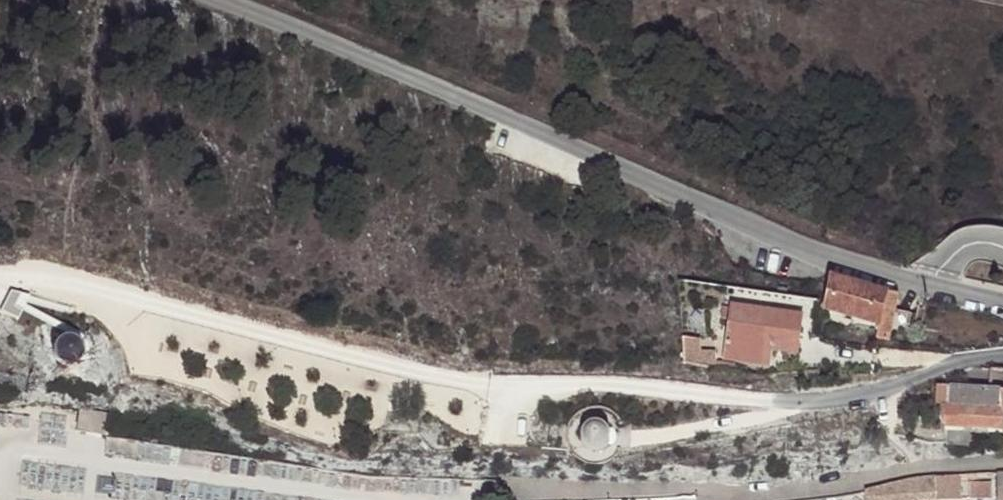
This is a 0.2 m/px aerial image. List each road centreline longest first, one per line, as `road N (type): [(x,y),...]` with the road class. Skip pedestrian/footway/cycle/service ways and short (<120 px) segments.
road 1 (residential): [(233,0),(754,223),(878,270),(1002,300)]
road 2 (track): [(0,277),(72,283),(196,332),(440,385),(615,383),(808,406)]
road 3 (unclassified): [(497,493),(692,487),(728,497),(1002,463)]
road 4 (unclassified): [(1002,355),(952,363),(900,386),(637,441)]

